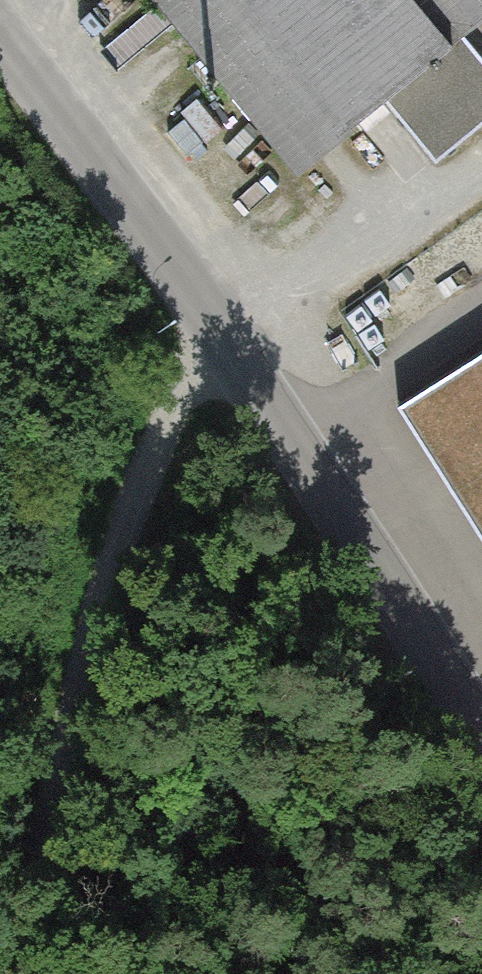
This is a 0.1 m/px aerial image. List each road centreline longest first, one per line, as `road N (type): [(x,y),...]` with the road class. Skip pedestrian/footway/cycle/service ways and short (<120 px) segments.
road 1 (residential): [(481,739),(226,339),(0,38)]
road 2 (track): [(226,339),(201,361),(92,669),(35,973)]

